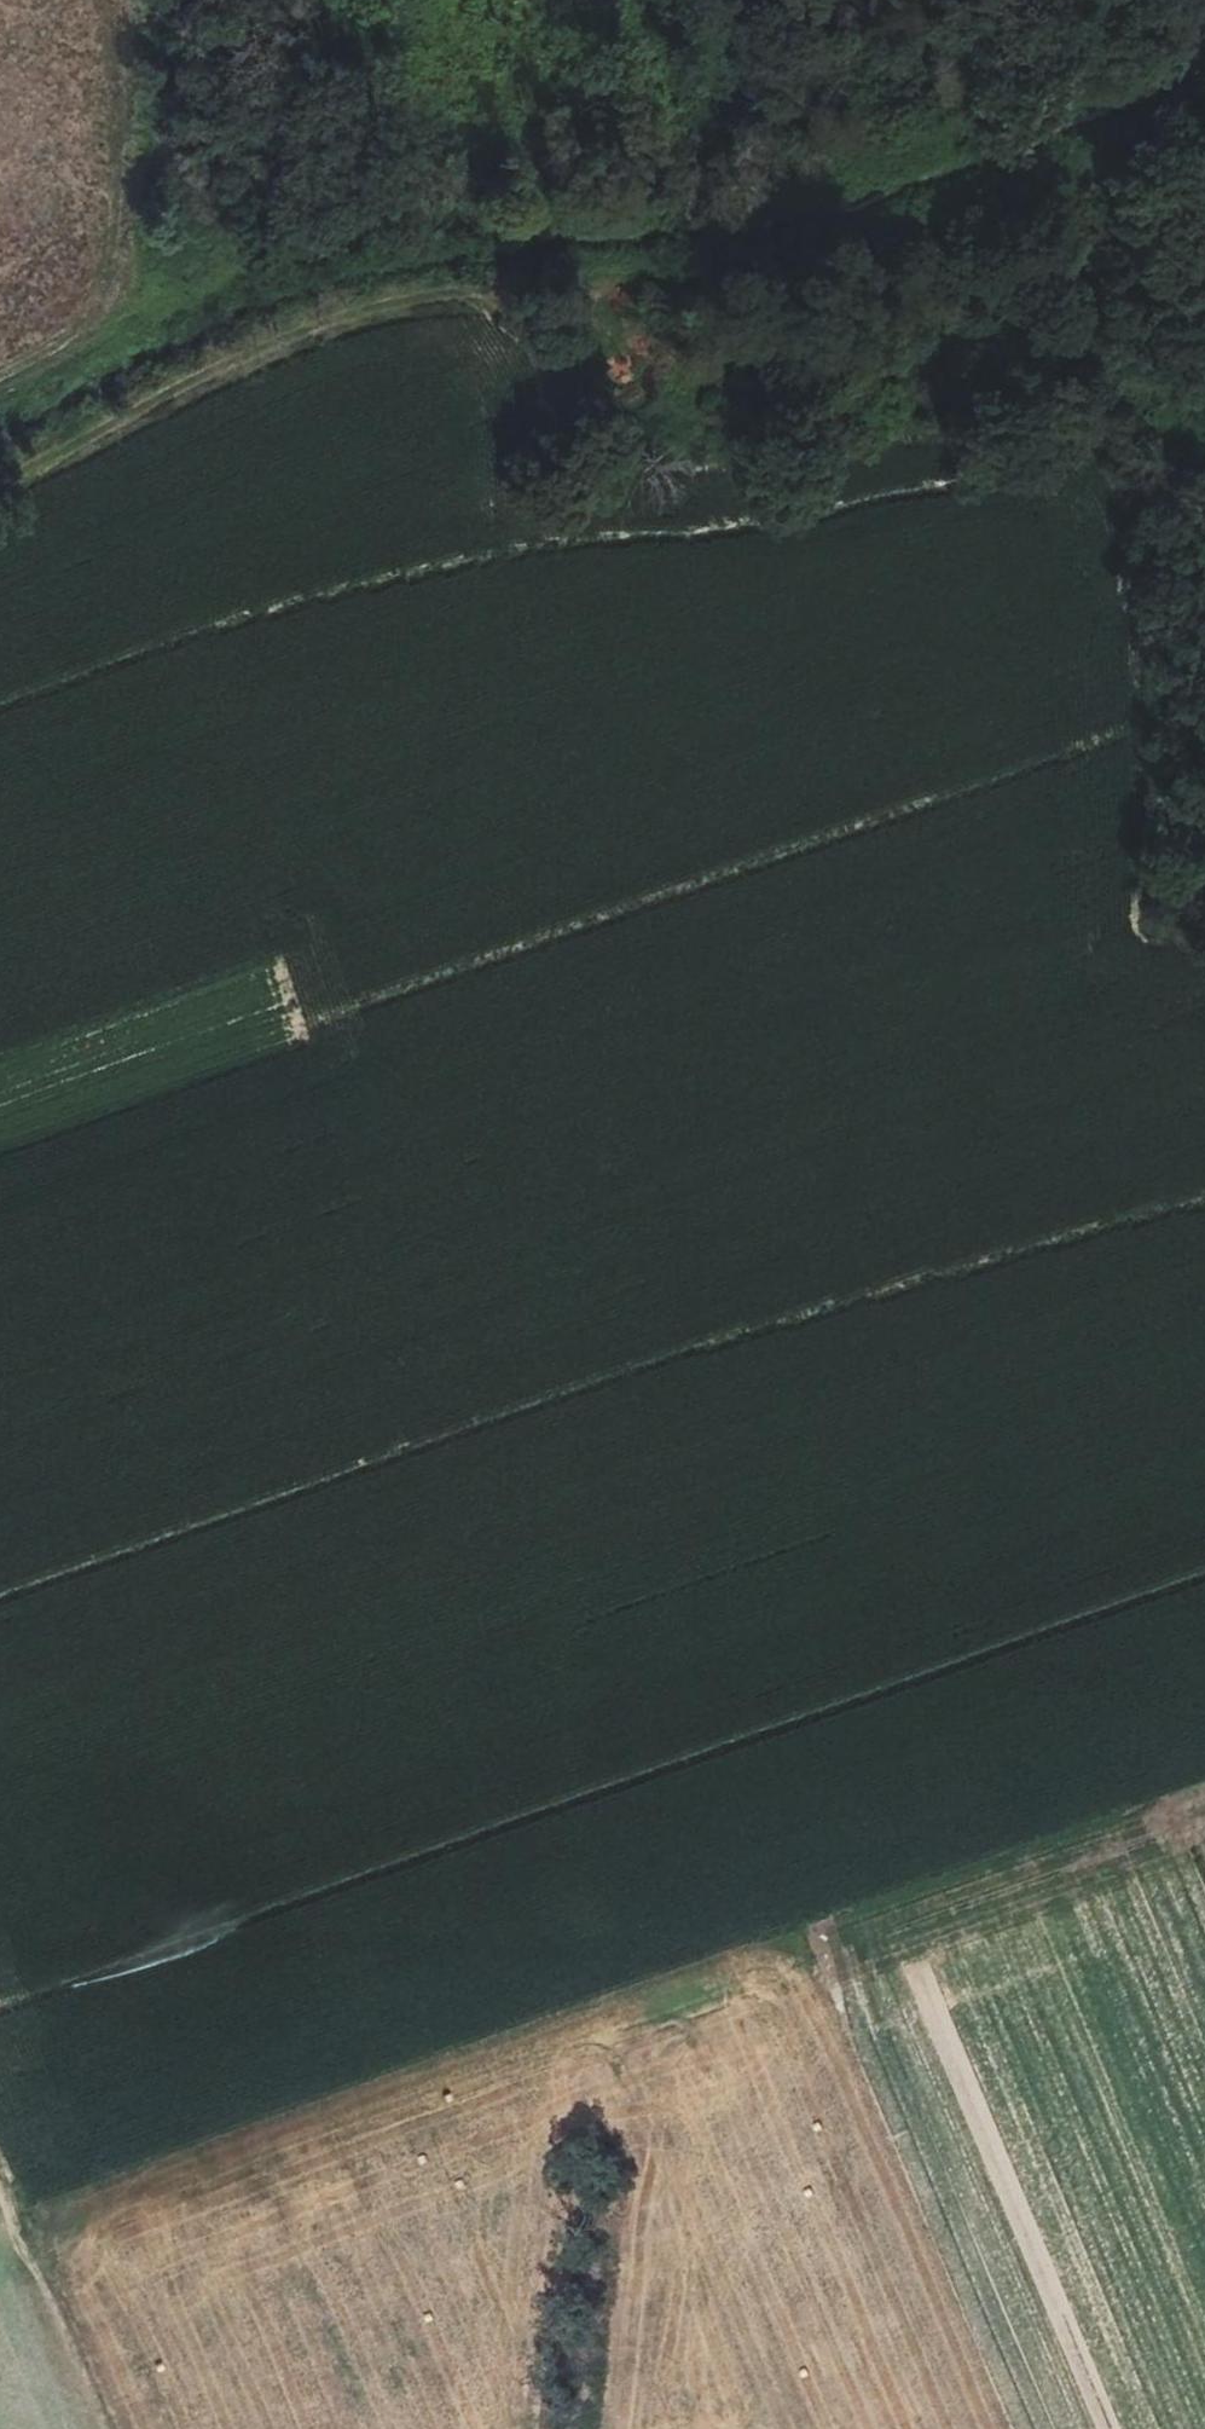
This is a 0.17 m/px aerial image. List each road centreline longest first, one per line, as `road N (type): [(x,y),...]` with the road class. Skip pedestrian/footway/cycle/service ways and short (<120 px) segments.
road 1 (track): [(1204,127),(1088,170),(790,257),(582,271),(297,334),(0,475)]
road 2 (track): [(0,2221),(82,2428)]

